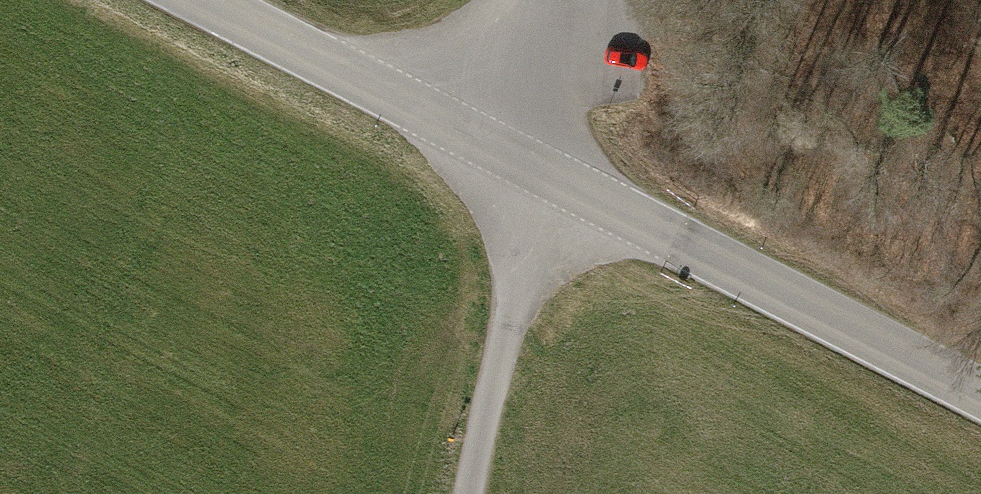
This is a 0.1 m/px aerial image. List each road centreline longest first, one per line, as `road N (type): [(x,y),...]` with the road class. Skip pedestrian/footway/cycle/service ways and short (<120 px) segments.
road 1 (tertiary): [(200,0),(980,397)]
road 2 (track): [(564,0),(558,98),(475,493)]

